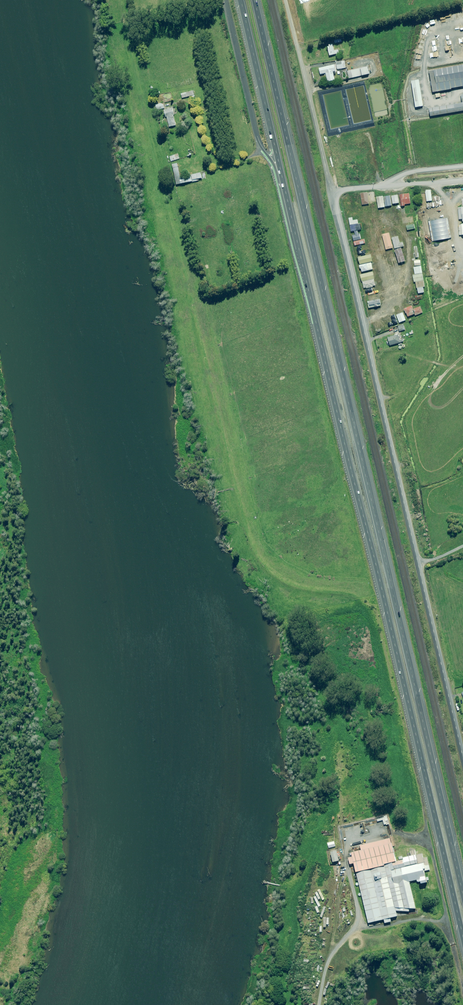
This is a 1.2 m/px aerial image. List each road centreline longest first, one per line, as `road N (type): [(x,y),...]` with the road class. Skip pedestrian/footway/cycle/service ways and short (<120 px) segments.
road 1 (motorway): [(255,0),(462,894)]
road 2 (unclassified): [(288,0),(462,756)]
road 3 (motorway): [(462,938),(297,242)]
road 4 (motorway): [(297,242),(241,0)]
road 5 (unclassified): [(264,149),(223,0)]

